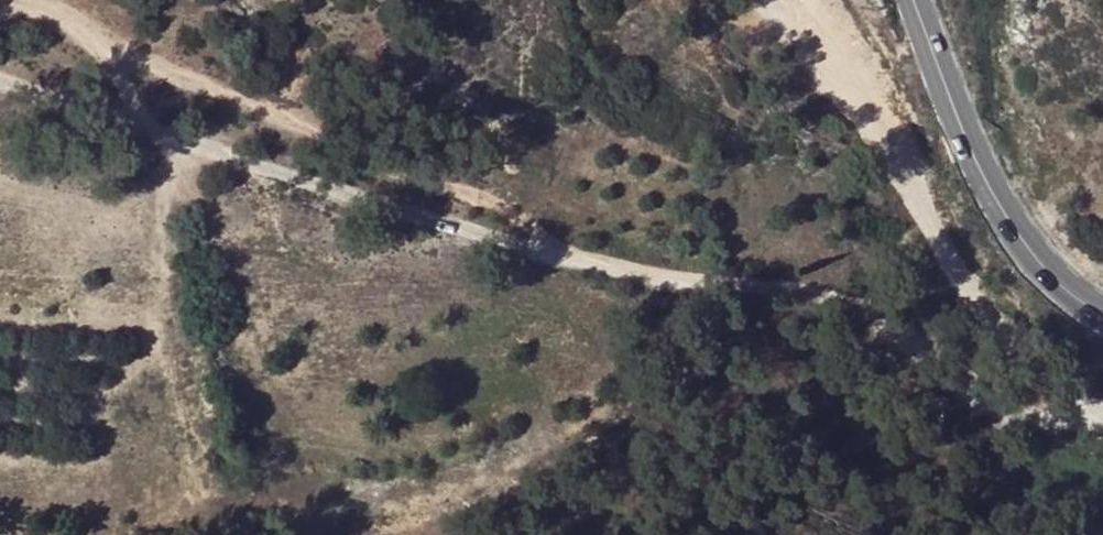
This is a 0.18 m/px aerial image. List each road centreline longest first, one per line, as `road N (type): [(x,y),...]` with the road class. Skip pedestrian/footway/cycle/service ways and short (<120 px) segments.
road 1 (track): [(1102,426),(1007,415),(860,305),(568,268),(0,86)]
road 2 (track): [(568,268),(510,211),(270,118),(51,19),(0,7)]
road 3 (track): [(1102,399),(1043,360),(934,236),(897,144),(830,50),(754,0)]
road 4 (secondary): [(908,0),(968,156),(1023,250),(1056,289),(1102,318)]

